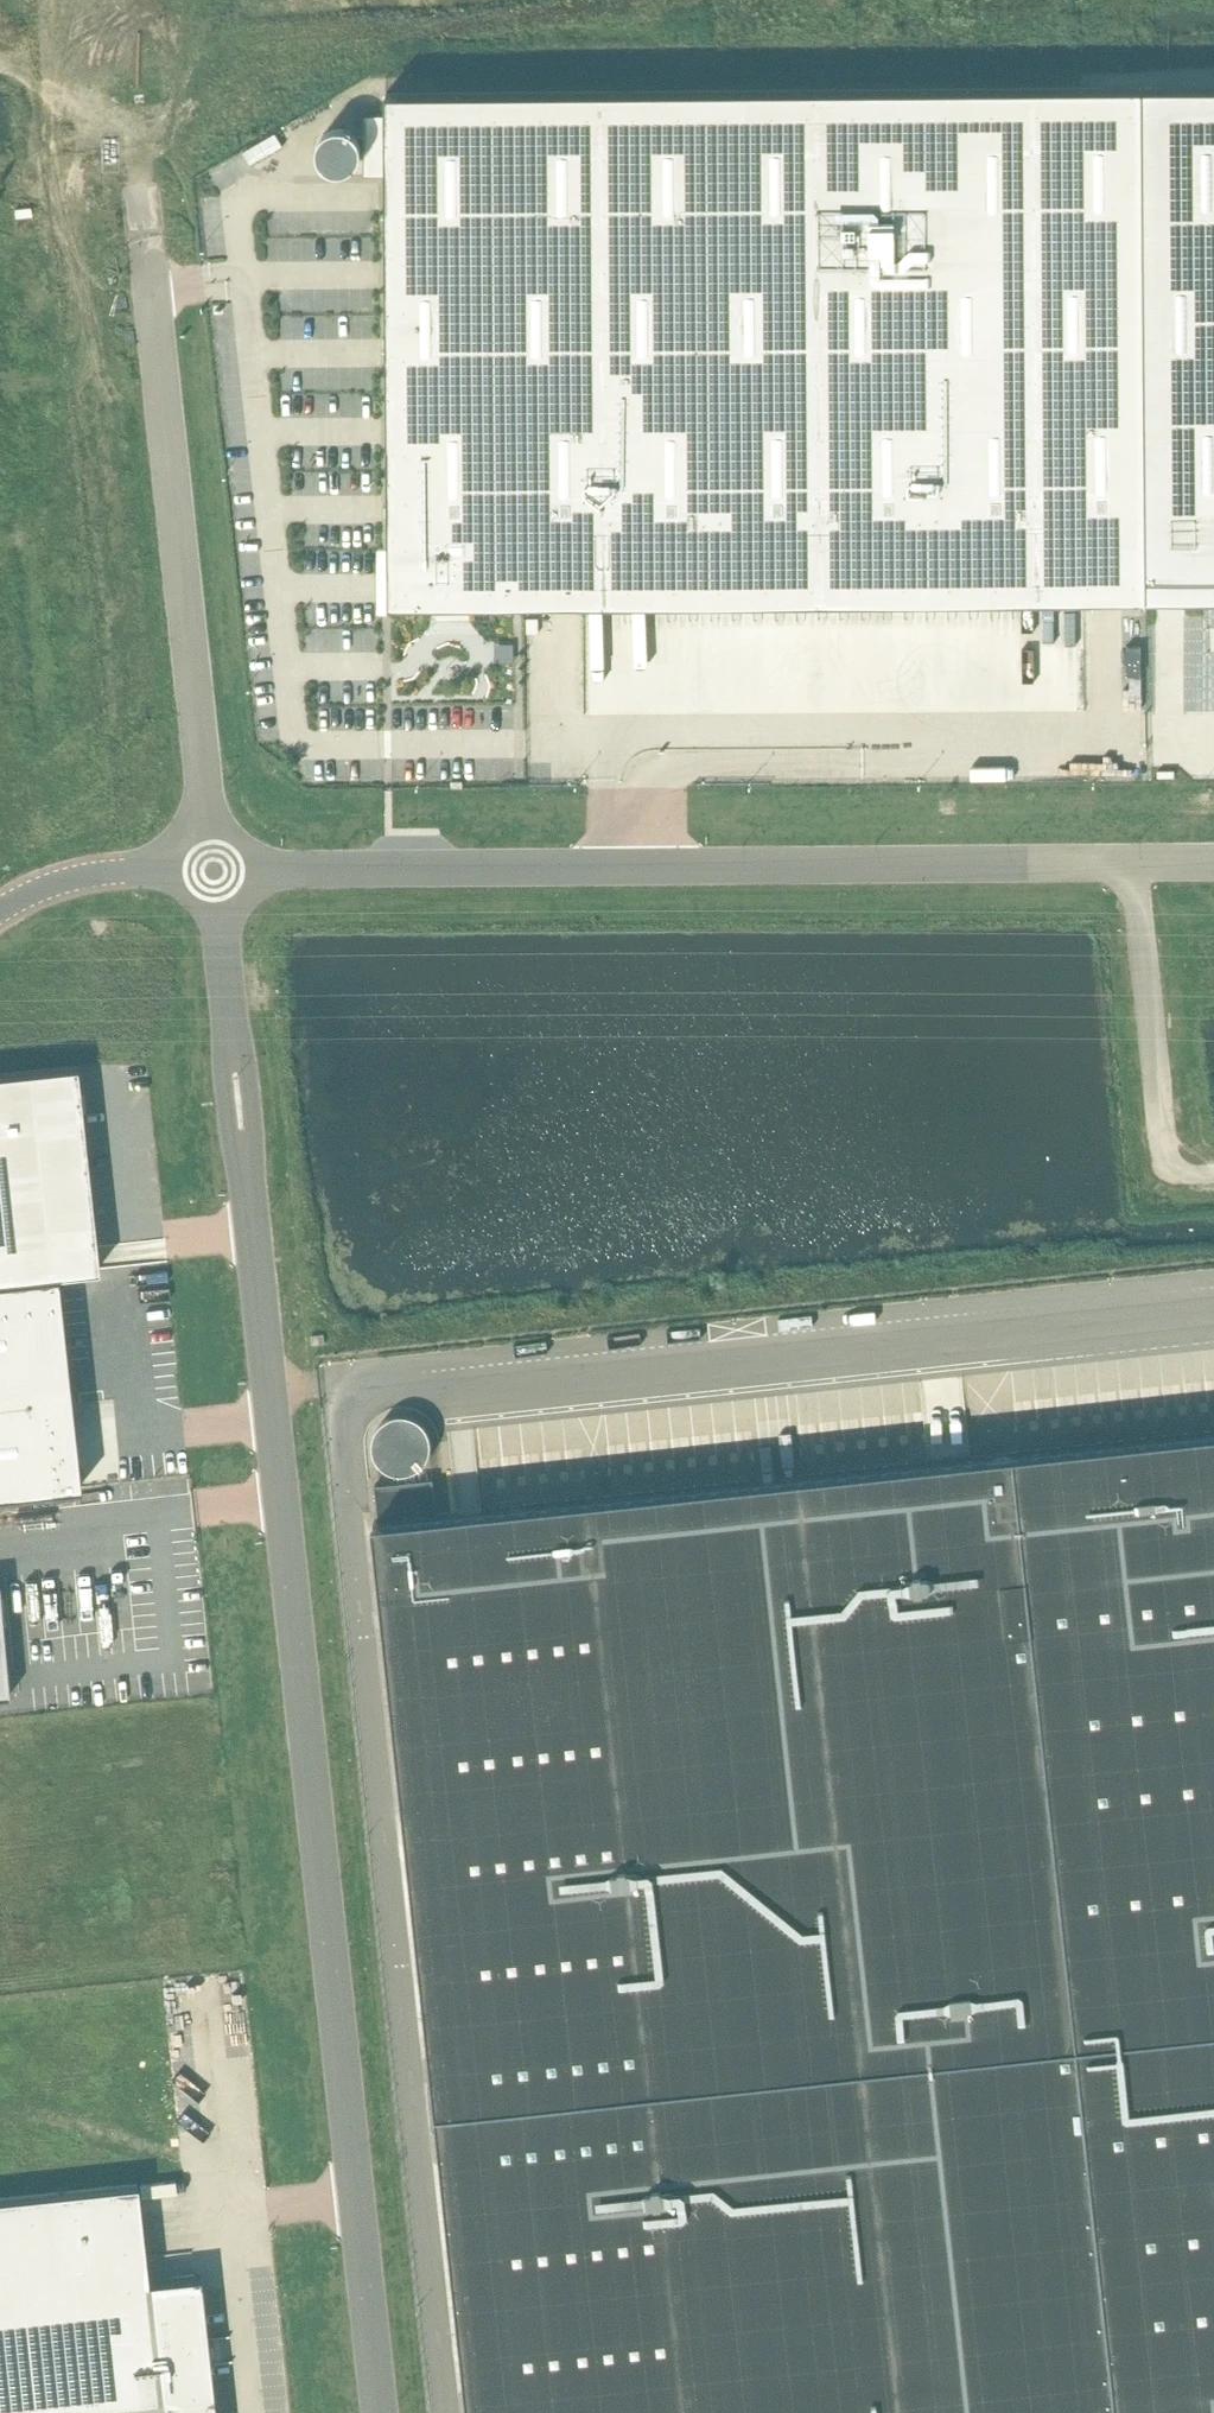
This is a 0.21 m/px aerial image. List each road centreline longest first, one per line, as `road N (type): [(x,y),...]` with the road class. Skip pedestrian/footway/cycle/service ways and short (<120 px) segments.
road 1 (unclassified): [(246,1165),(381,2412)]
road 2 (tertiary): [(215,869),(1131,865)]
road 3 (unclassified): [(138,195),(215,869)]
road 4 (unclassified): [(1131,865),(1166,1163),(1178,1174),(1213,1174)]
road 5 (tertiary): [(0,911),(67,880),(130,869),(215,869)]
road 6 (unclassified): [(215,869),(233,1039)]
road 7 (unclassified): [(246,1165),(255,1124),(248,1066),(233,1039)]
road 8 (unclassified): [(233,1039),(224,1069),(231,1128),(246,1165)]

